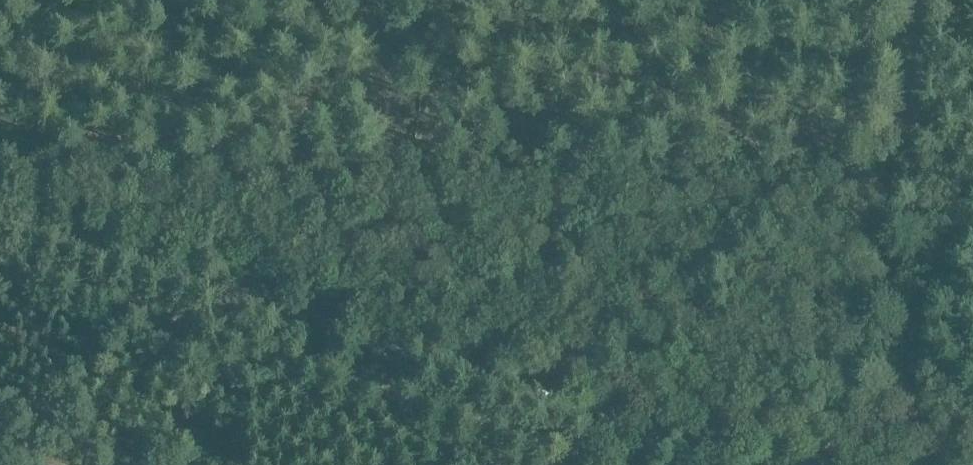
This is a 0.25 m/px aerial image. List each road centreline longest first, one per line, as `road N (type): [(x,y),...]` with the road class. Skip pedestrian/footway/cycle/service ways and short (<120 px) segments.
road 1 (track): [(972,190),(0,181)]
road 2 (tertiary): [(745,464),(0,210)]
road 3 (track): [(915,0),(889,188),(824,464)]

